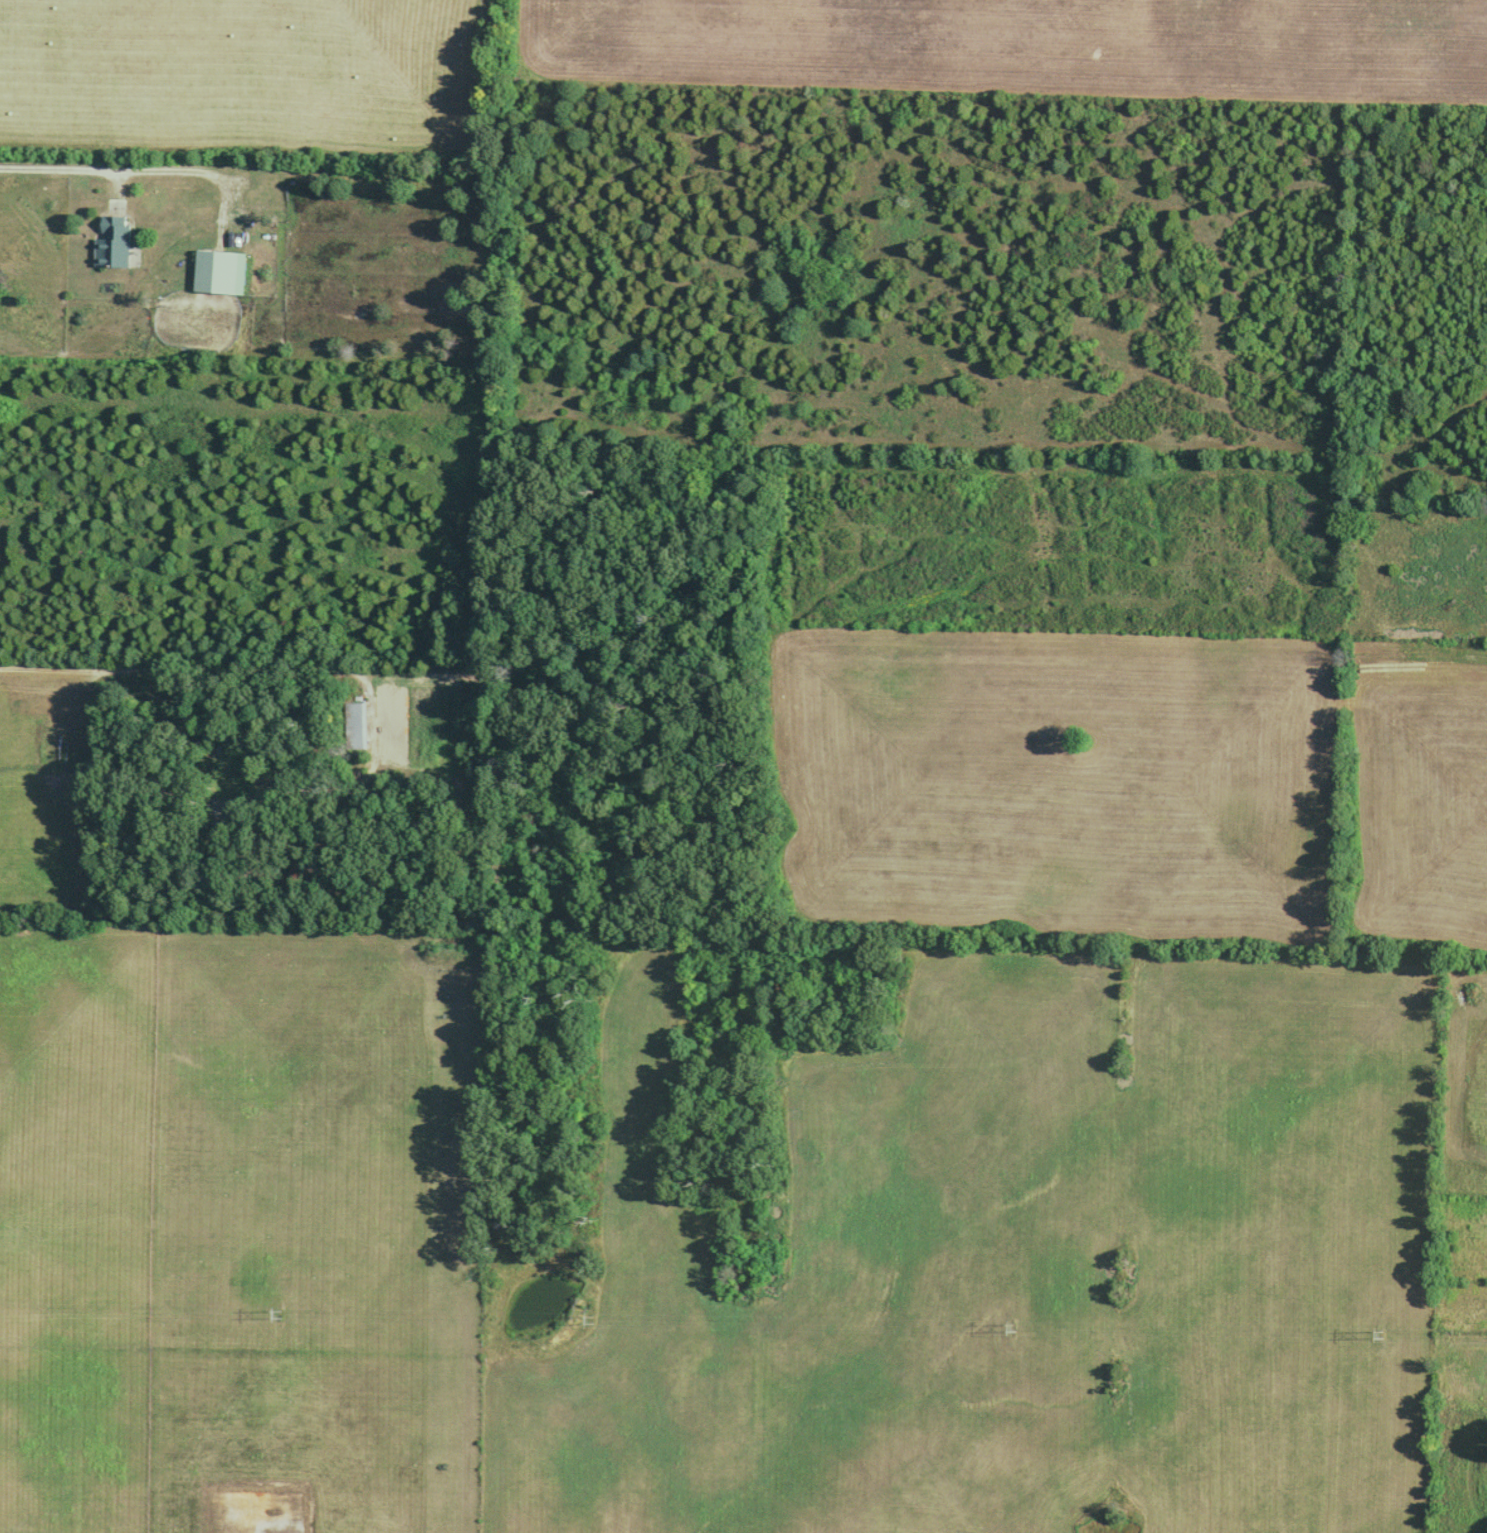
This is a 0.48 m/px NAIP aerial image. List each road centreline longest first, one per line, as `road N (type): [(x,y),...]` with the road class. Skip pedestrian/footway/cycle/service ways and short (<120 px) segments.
road 1 (residential): [(0,163),(199,168)]

